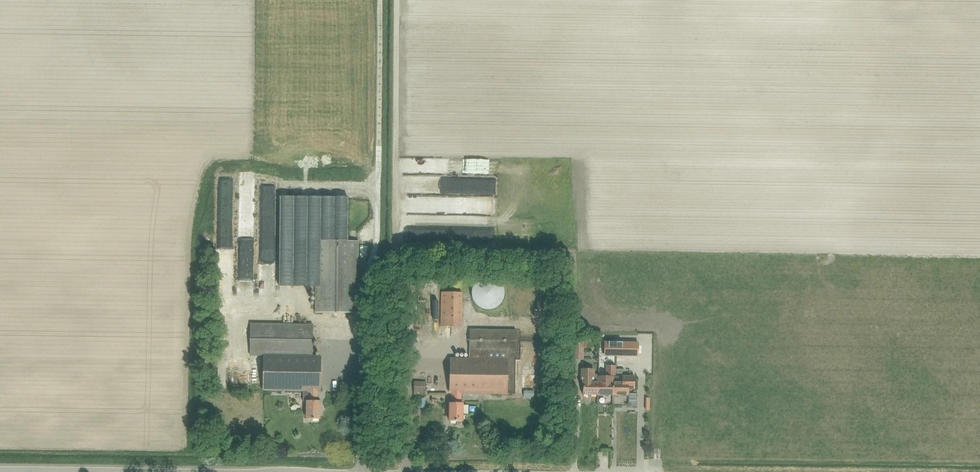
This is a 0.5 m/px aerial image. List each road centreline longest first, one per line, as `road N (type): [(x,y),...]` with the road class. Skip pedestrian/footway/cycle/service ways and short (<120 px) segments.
road 1 (unclassified): [(0,470),(166,471)]

